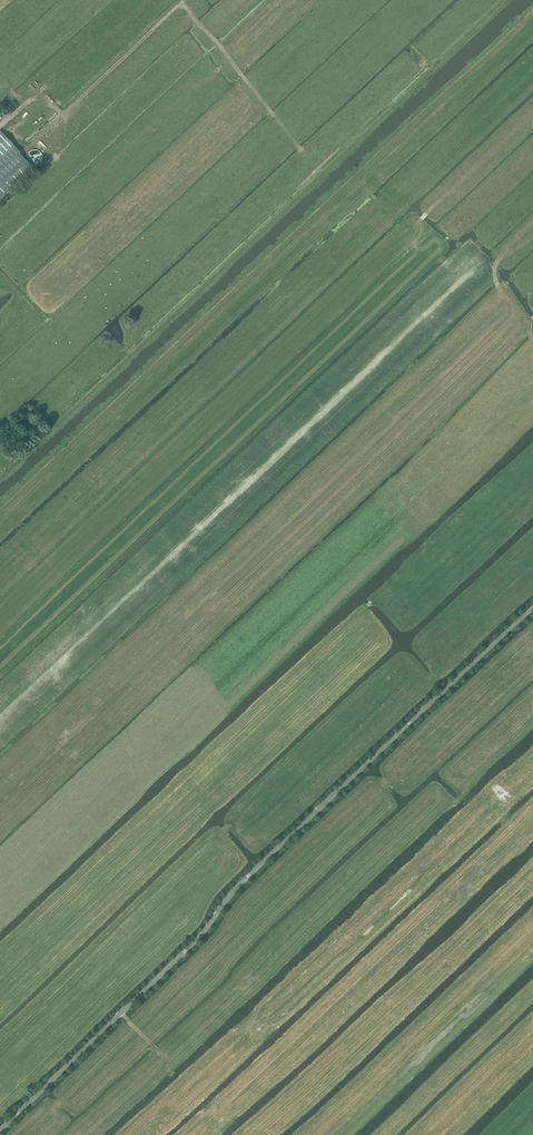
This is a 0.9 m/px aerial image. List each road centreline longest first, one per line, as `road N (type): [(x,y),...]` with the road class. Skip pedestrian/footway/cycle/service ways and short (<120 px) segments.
road 1 (unclassified): [(0,1129),(191,945),(229,894),(532,608)]

